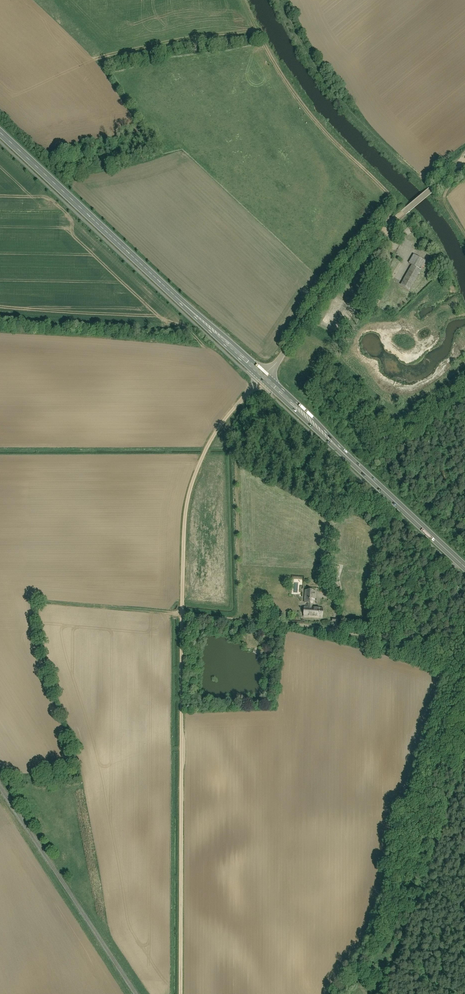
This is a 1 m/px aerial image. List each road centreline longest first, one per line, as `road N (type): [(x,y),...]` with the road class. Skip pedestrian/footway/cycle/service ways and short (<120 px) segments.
road 1 (track): [(180,993),(186,510),(210,441),(263,378)]
road 2 (primary): [(0,133),(263,378)]
road 3 (residential): [(464,163),(332,280),(263,378)]
road 4 (primary): [(263,378),(464,567)]

